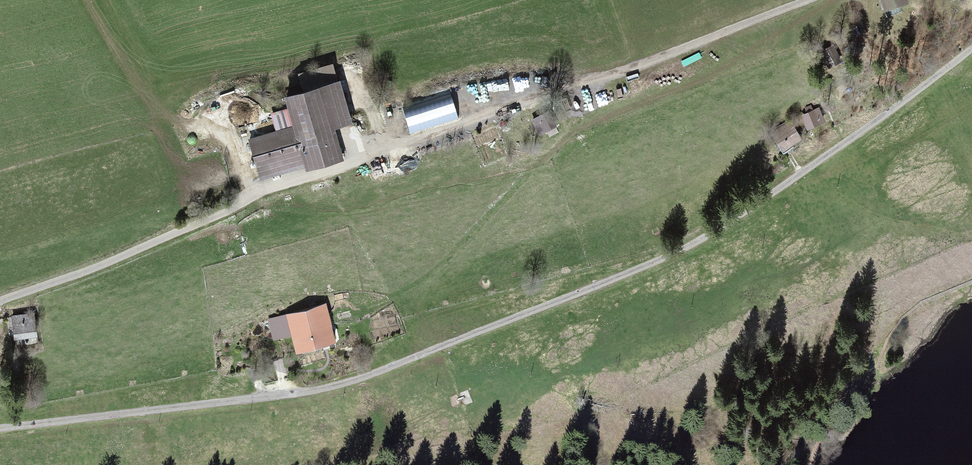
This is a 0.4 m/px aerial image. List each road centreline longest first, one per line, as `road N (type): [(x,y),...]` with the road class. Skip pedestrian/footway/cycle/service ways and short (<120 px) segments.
road 1 (track): [(971,47),(697,241),(368,376),(309,392),(0,430)]
road 2 (track): [(0,306),(276,186),(608,76),(805,0)]

